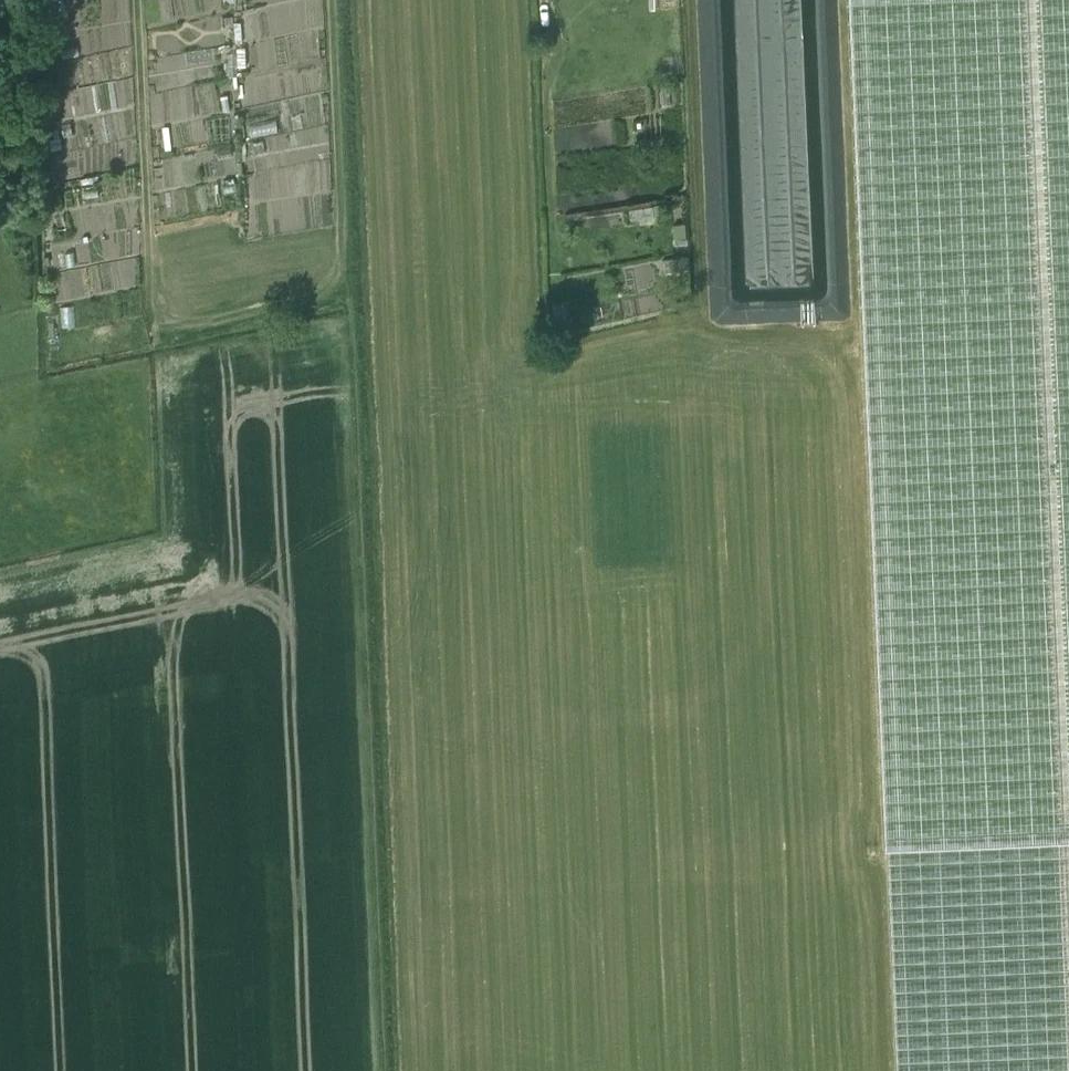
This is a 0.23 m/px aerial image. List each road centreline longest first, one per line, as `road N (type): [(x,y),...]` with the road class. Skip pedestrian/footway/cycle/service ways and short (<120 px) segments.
road 1 (track): [(330,0),(335,292),(173,336),(158,328),(151,309),(136,0)]

